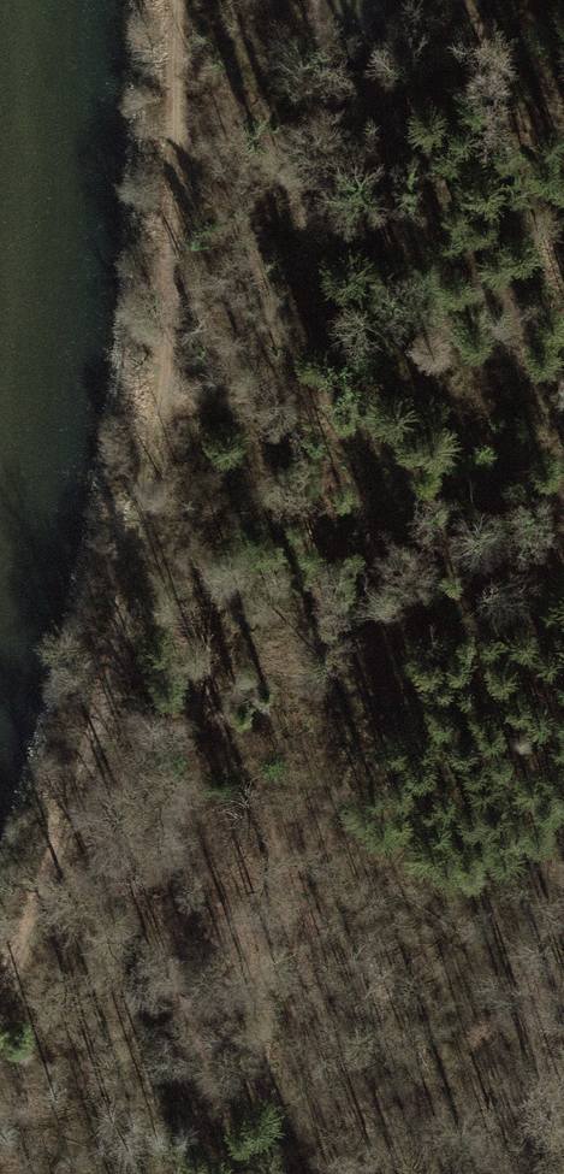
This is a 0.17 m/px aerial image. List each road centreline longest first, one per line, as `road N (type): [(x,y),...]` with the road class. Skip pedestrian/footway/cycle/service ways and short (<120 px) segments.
road 1 (track): [(0,1059),(121,652),(187,212),(166,0)]
road 2 (track): [(236,1173),(255,1150),(296,899),(363,765),(405,631),(419,507),(394,464),(333,430),(256,412),(157,408)]

